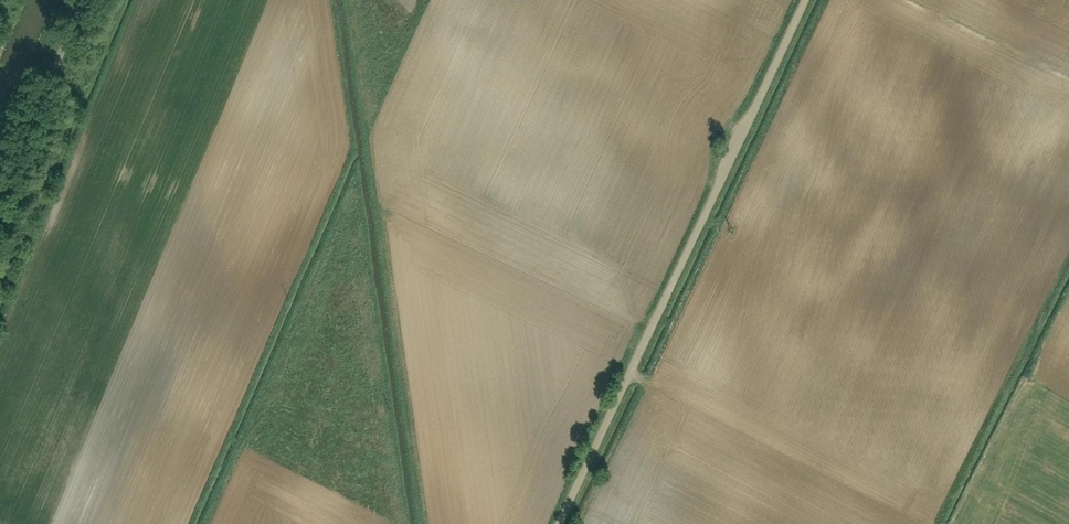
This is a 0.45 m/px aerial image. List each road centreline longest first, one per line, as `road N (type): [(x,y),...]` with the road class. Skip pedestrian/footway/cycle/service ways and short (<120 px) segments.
road 1 (residential): [(563,523),(807,0)]
road 2 (unclassified): [(84,0),(0,199)]

